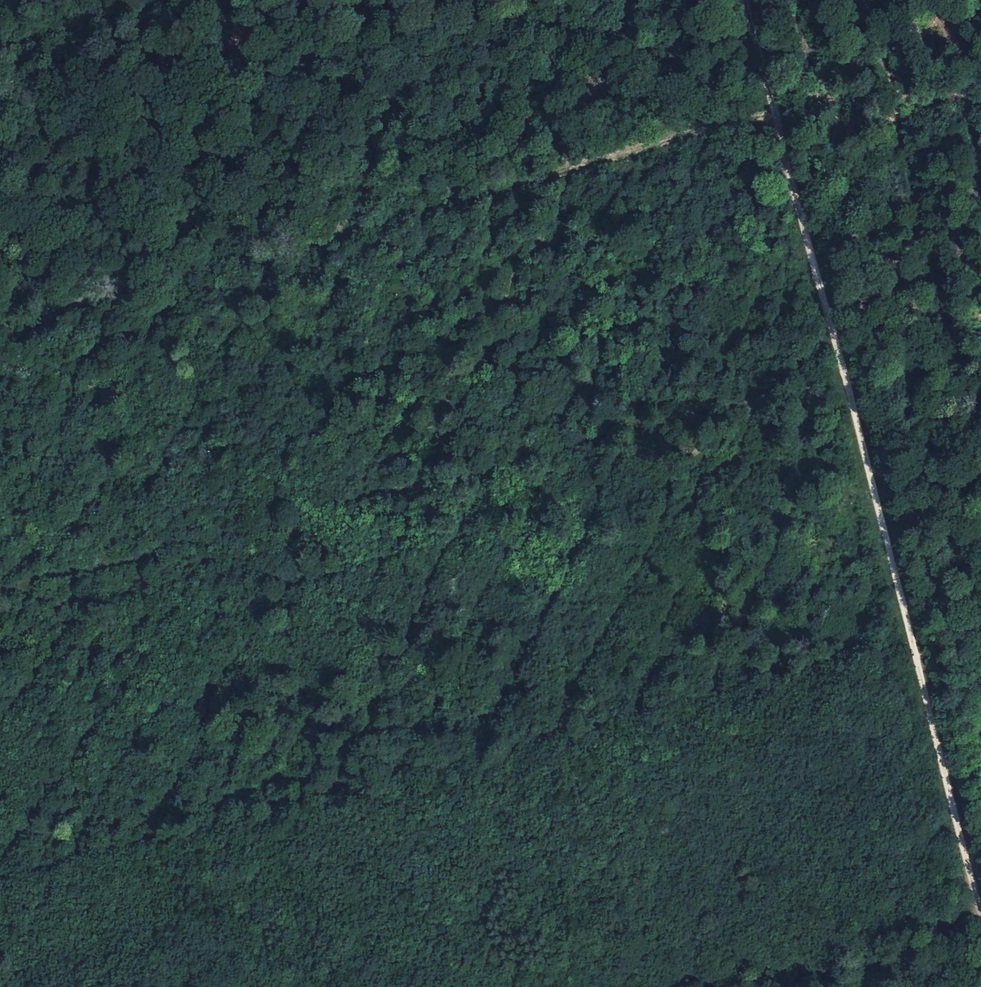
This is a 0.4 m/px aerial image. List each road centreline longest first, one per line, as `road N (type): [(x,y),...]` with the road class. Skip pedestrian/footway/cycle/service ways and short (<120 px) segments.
road 1 (track): [(841,377),(741,0)]
road 2 (track): [(911,644),(841,377)]
road 3 (track): [(980,911),(911,644)]

